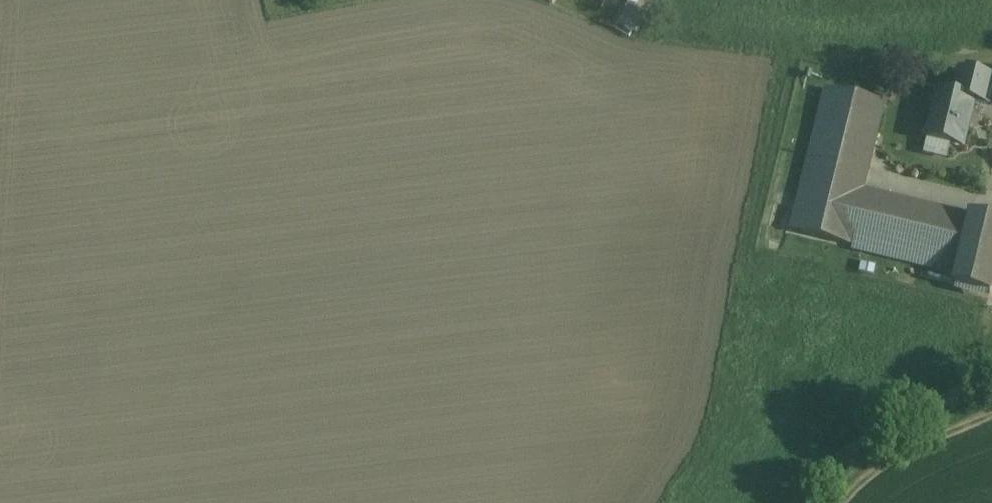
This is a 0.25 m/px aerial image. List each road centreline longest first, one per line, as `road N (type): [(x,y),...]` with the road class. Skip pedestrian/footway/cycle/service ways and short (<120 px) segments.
road 1 (track): [(834,502),(884,454),(991,411)]

